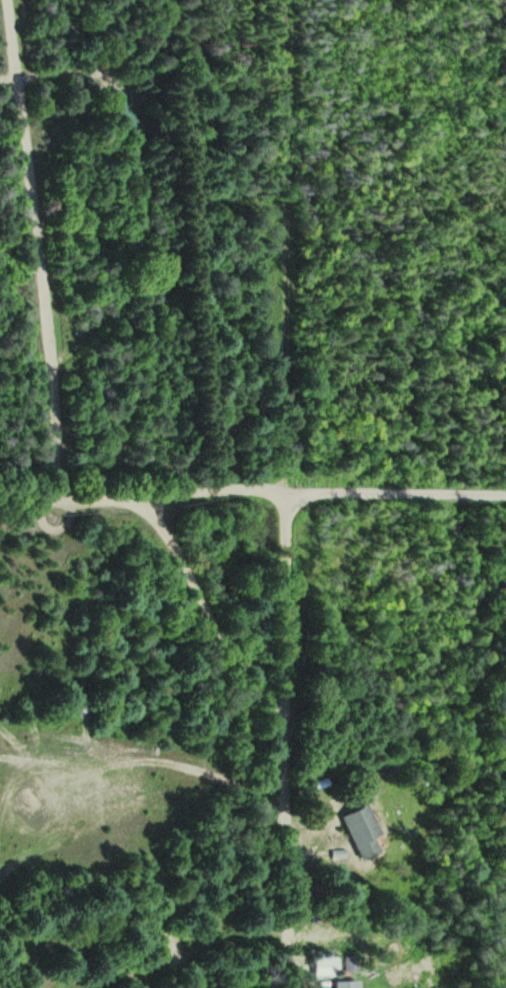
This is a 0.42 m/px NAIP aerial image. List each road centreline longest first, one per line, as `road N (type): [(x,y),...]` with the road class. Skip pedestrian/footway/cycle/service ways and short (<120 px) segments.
road 1 (track): [(288,987),(289,0)]
road 2 (track): [(7,0),(55,399),(58,493)]
road 3 (track): [(0,494),(232,488),(287,504)]

